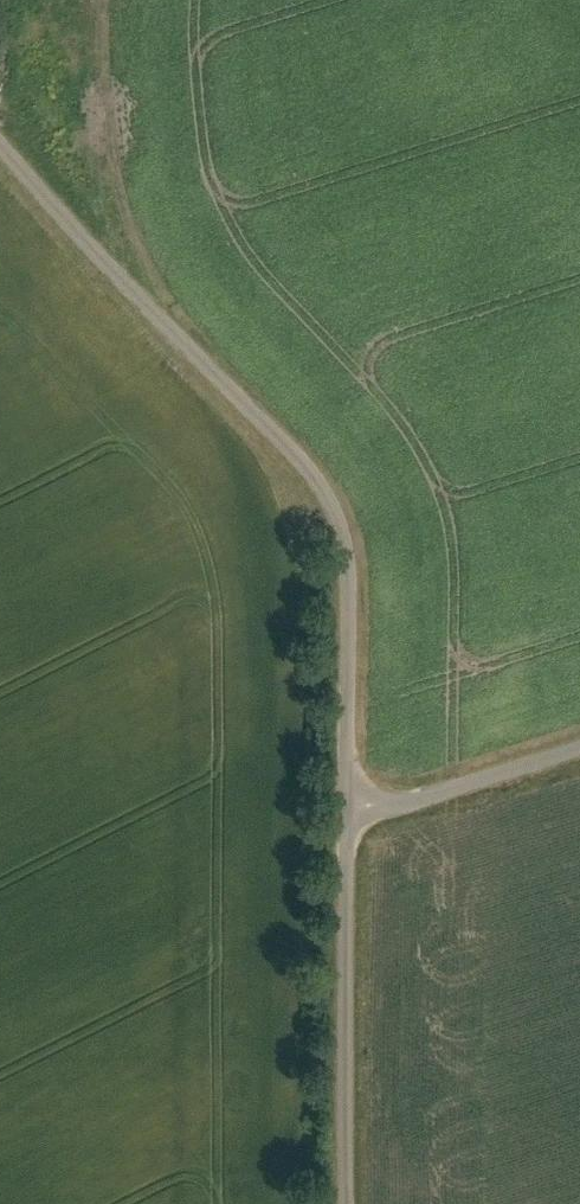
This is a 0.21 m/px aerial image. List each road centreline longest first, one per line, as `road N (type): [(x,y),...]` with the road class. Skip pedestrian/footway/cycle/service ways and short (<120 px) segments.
road 1 (unclassified): [(345,820),(343,535),(314,480),(128,289)]
road 2 (unclassified): [(348,1203),(345,820)]
road 3 (track): [(128,289),(91,72),(93,0)]
road 4 (unclassified): [(345,820),(579,747)]
road 5 (unclassified): [(0,144),(128,289)]

